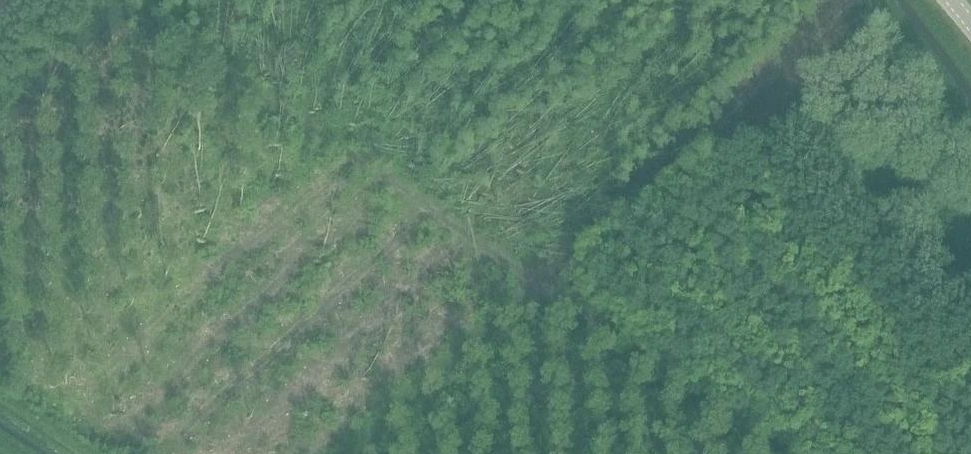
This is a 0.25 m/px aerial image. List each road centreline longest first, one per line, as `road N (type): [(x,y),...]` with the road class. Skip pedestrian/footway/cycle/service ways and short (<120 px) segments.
road 1 (track): [(795,453),(555,293),(119,25)]
road 2 (track): [(396,453),(866,0)]
road 3 (track): [(144,0),(0,148)]
road 4 (track): [(838,195),(743,117)]

